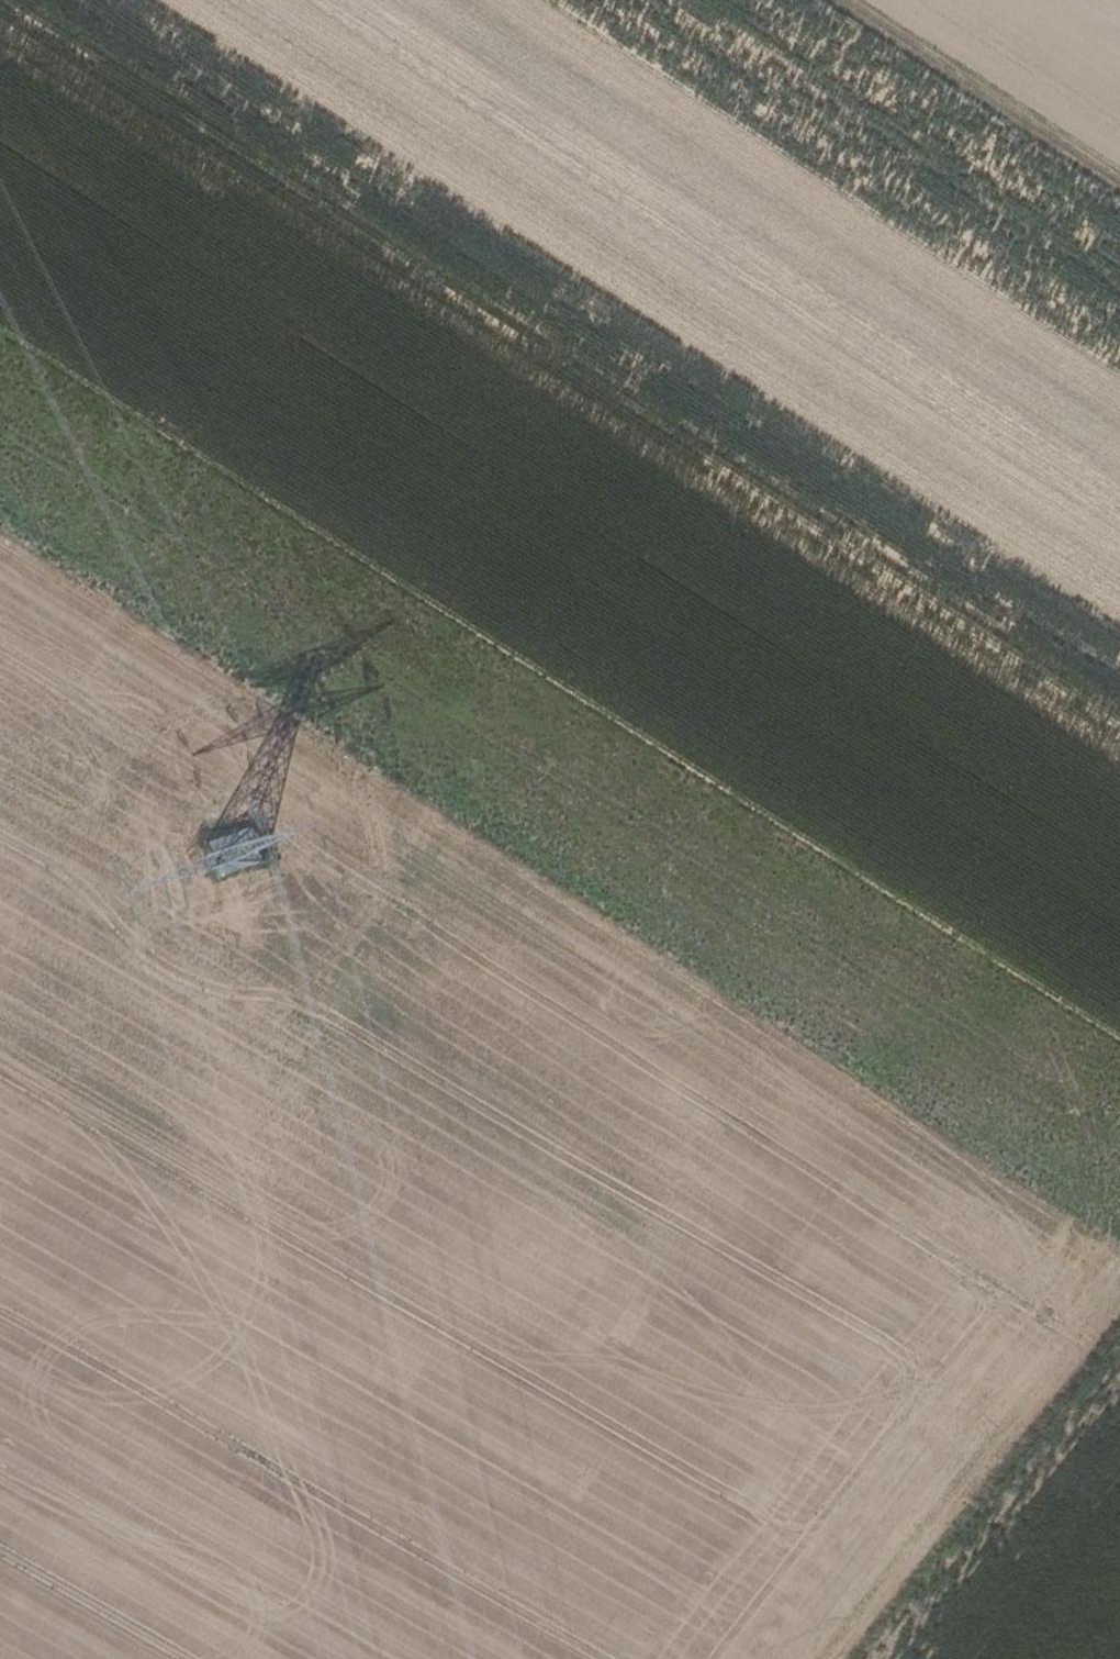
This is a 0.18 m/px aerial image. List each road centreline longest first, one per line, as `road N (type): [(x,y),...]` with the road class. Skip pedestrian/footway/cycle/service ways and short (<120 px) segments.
road 1 (track): [(1119,186),(840,0)]

